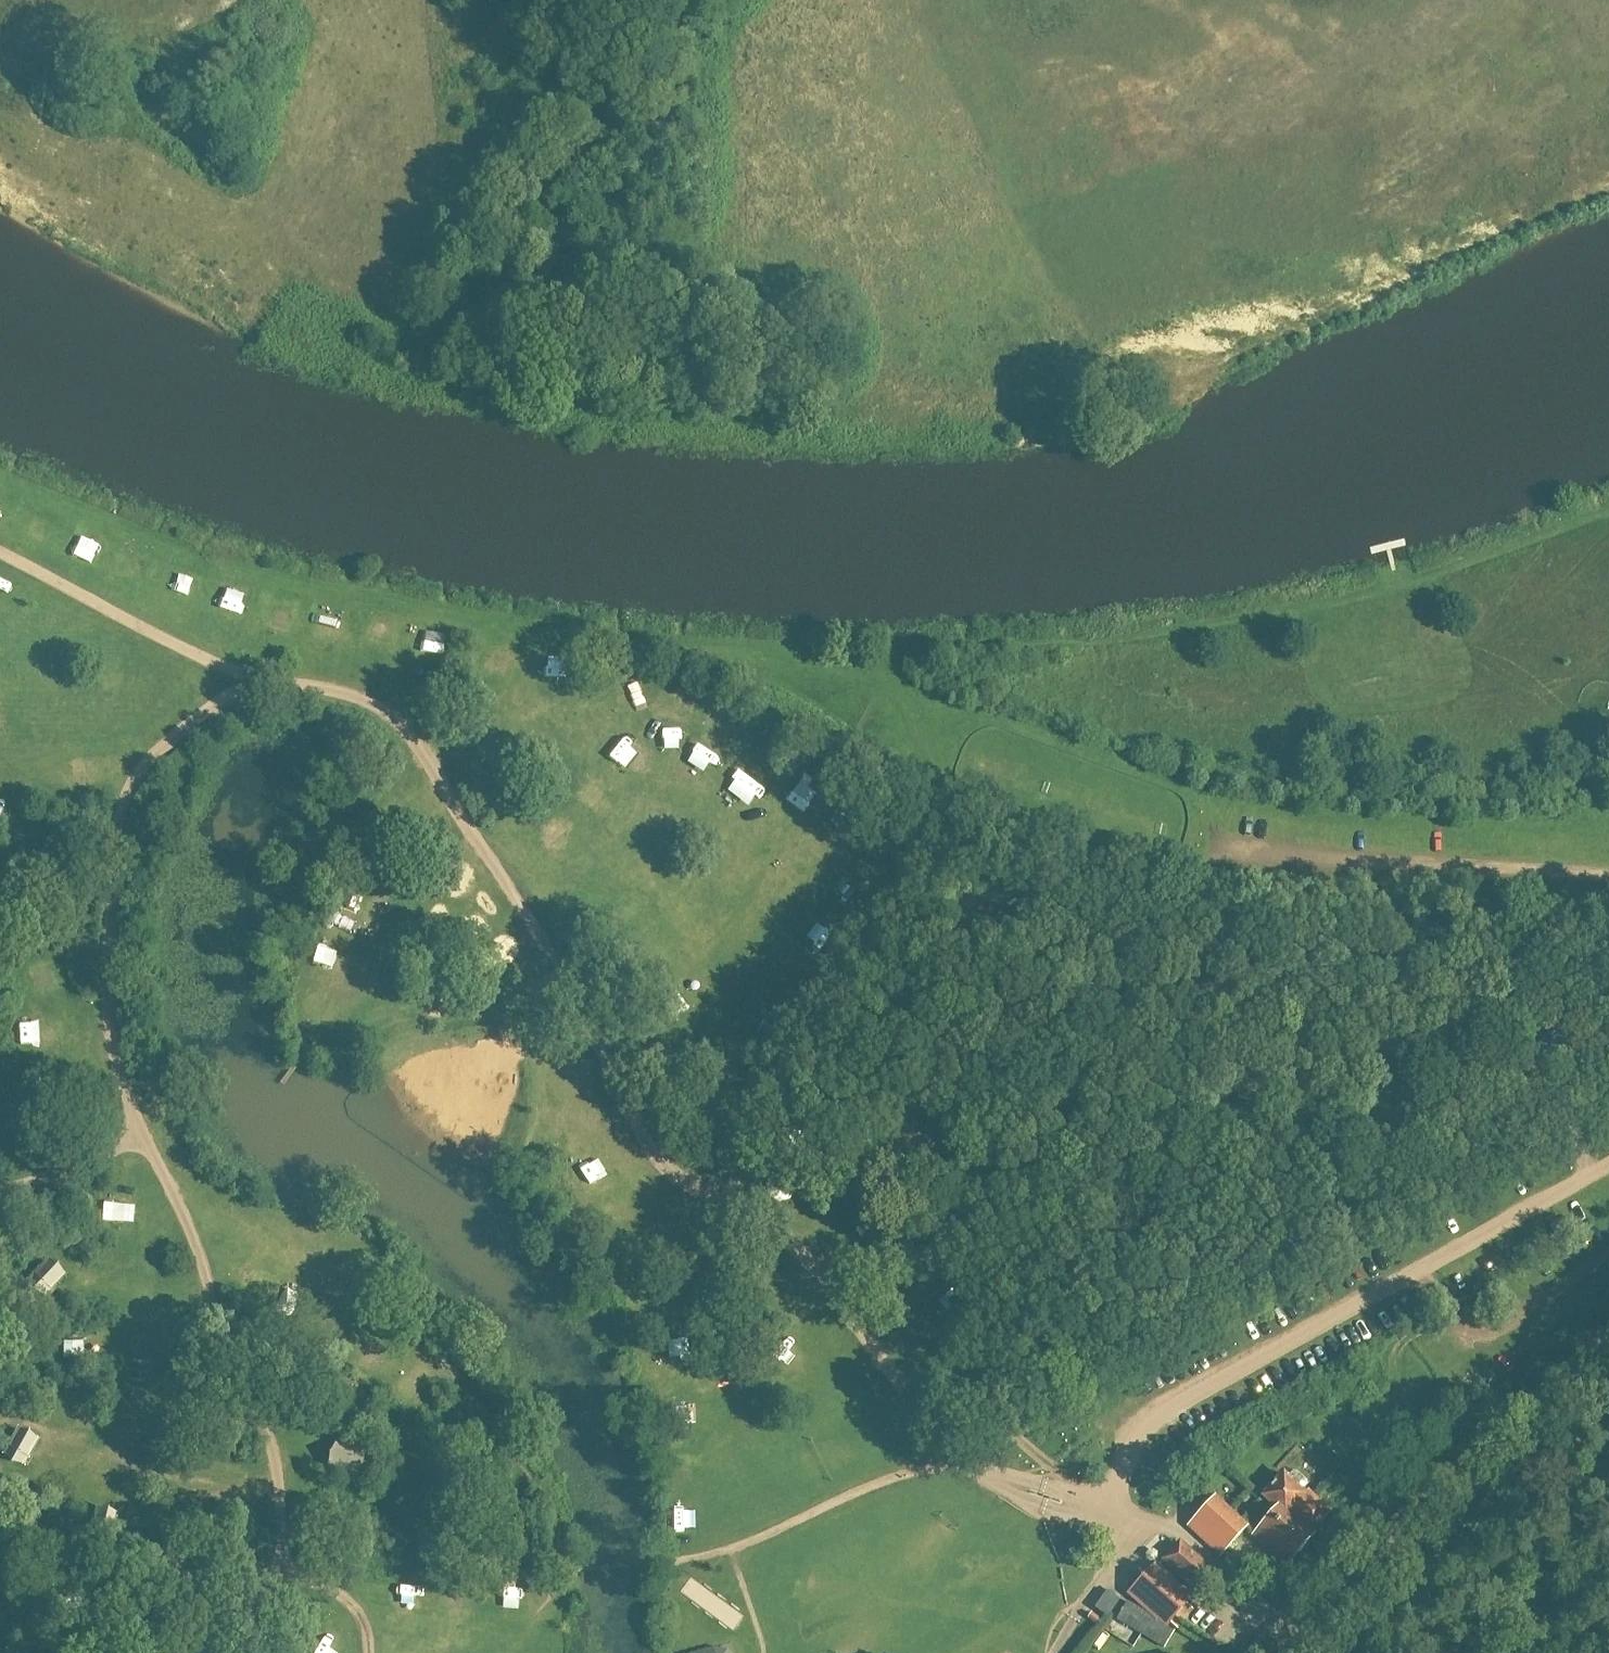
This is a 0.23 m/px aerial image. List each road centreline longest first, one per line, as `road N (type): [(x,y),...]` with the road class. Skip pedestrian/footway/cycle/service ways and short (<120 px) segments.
road 1 (tertiary): [(1549,1391),(1370,1573),(1308,1652)]
road 2 (track): [(274,687),(0,552)]
road 3 (track): [(1141,1525),(1054,1652)]
road 4 (track): [(290,1567),(355,1606),(372,1652)]

